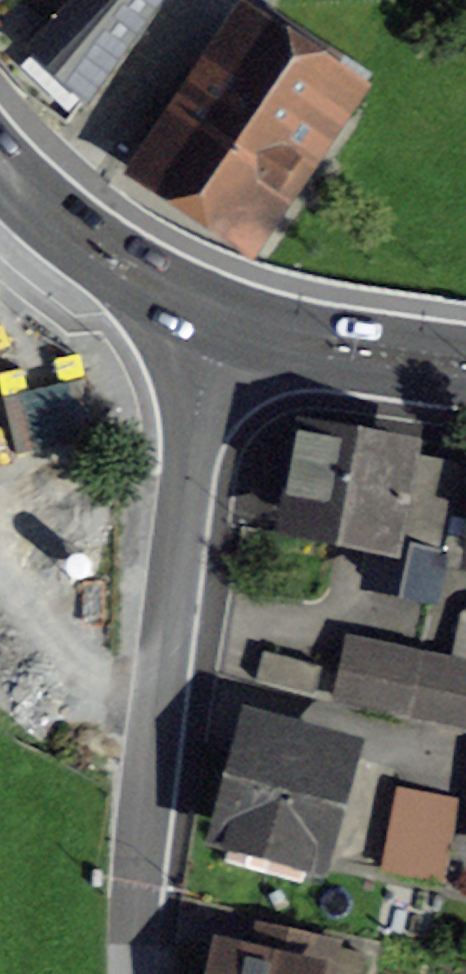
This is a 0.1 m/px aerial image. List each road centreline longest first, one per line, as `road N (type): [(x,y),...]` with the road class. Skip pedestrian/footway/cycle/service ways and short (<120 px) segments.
road 1 (tertiary): [(134,973),(185,394),(213,309)]
road 2 (secondary): [(0,160),(94,247),(213,309)]
road 3 (secondary): [(213,309),(356,349),(465,365)]

